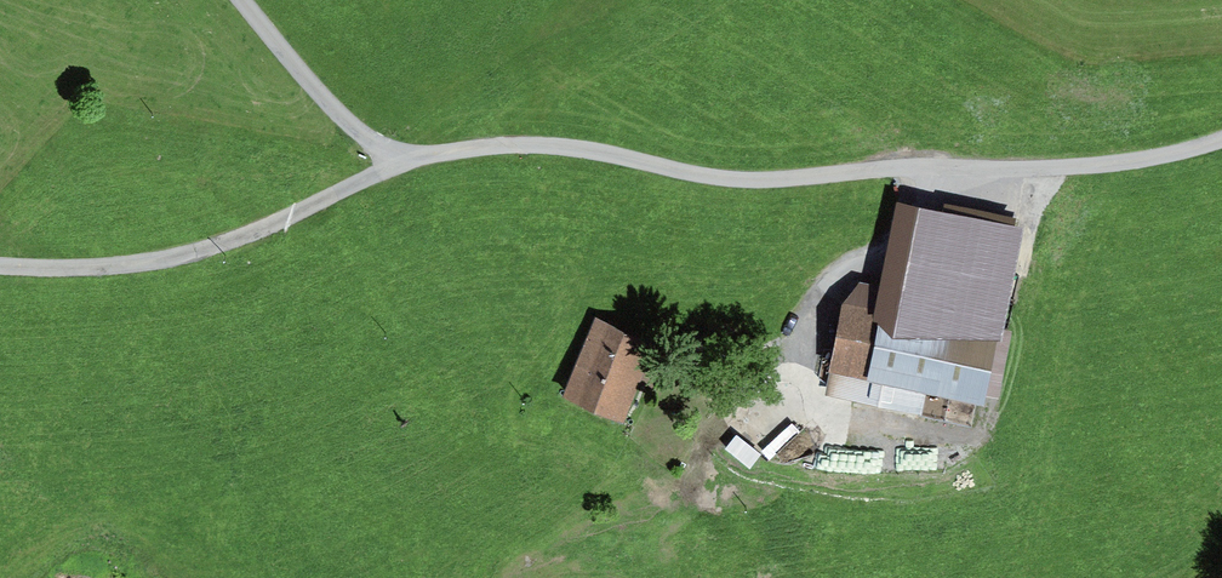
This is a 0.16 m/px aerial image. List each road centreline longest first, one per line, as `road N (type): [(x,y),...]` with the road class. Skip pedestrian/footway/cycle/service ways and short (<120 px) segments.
road 1 (track): [(1221,134),(1149,157),(733,177),(594,152),(467,143),(408,164)]
road 2 (track): [(408,164),(287,219),(143,270),(0,265)]
road 3 (track): [(408,164),(313,76),(250,0)]
road 4 (track): [(1008,160),(933,225),(910,288)]

